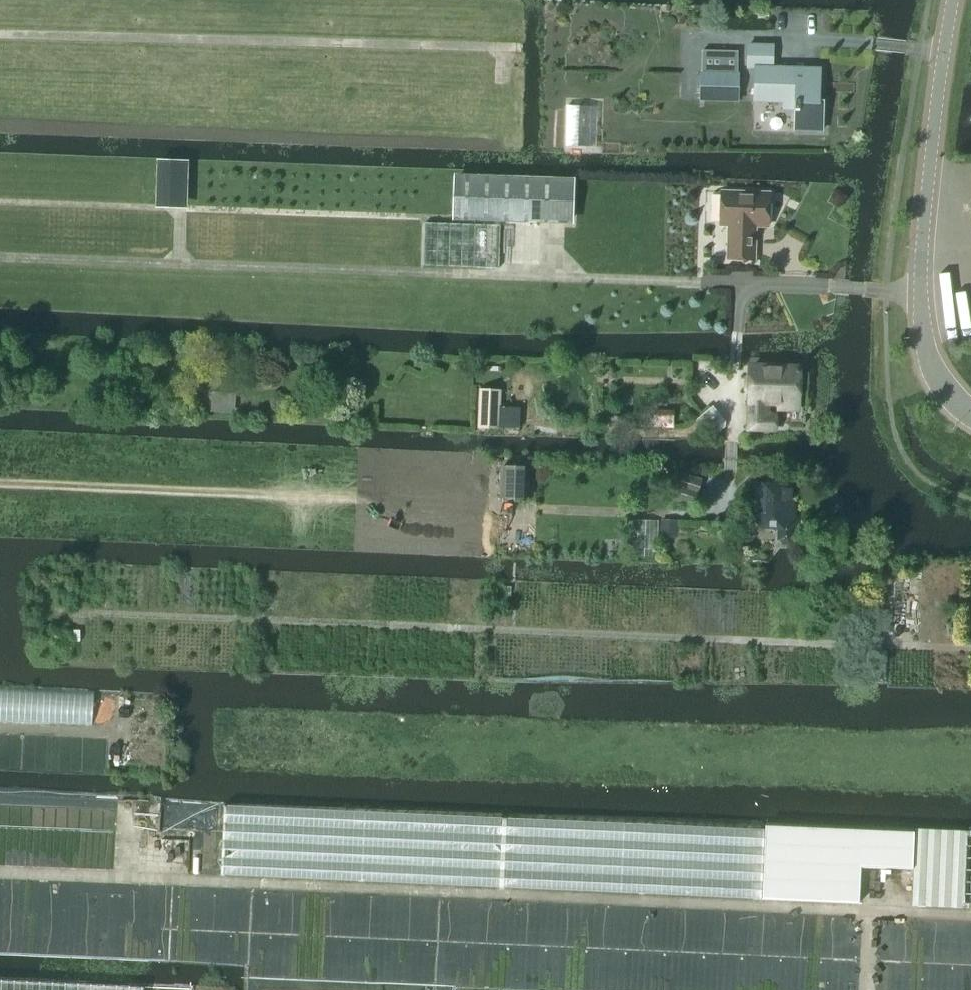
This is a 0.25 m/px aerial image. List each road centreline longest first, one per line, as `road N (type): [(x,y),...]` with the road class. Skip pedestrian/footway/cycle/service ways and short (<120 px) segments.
road 1 (residential): [(970,648),(62,613)]
road 2 (track): [(708,283),(0,257)]
road 3 (track): [(874,910),(299,886)]
road 4 (tertiary): [(970,415),(944,389),(930,361),(921,294),(938,99),(956,0)]

